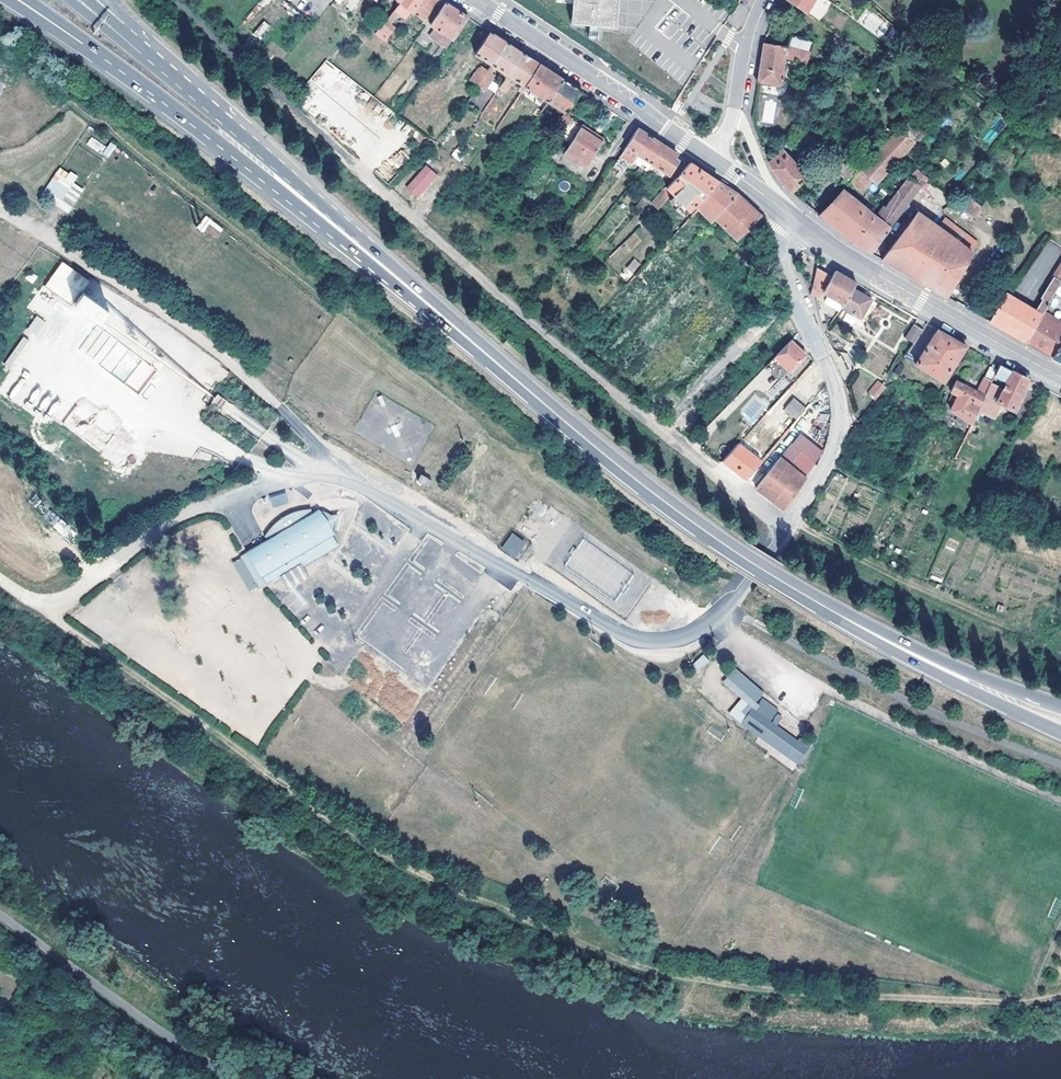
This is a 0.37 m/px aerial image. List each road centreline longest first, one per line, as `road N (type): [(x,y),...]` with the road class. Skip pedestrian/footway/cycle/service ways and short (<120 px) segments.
road 1 (unclassified): [(0,582),(32,603),(65,600),(212,507),(286,486),(338,486),(385,499),(621,635),(647,646),(680,644),(718,614),(787,528),(838,435),(832,382),(784,279),(786,213)]
road 2 (track): [(1060,997),(1031,1005),(767,991),(617,961),(466,901),(330,828),(41,604)]
road 3 (primary): [(461,336),(658,497),(813,600)]
road 4 (track): [(0,217),(220,356),(324,452),(338,486)]
road 5 (motorway): [(123,71),(461,336)]
road 6 (motorway): [(461,336),(152,57)]
road 7 (track): [(709,623),(853,706),(1060,801)]
road 8 (secondary): [(1060,380),(850,261),(786,213)]
road 9 (secondary): [(727,165),(470,0)]
road 10 (primary): [(813,600),(903,658),(1060,733)]
road 11 (primary): [(1060,707),(968,674),(813,600)]
road 12 (residential): [(727,165),(747,50),(769,0)]
road 13 (motorway): [(0,1),(123,71)]

